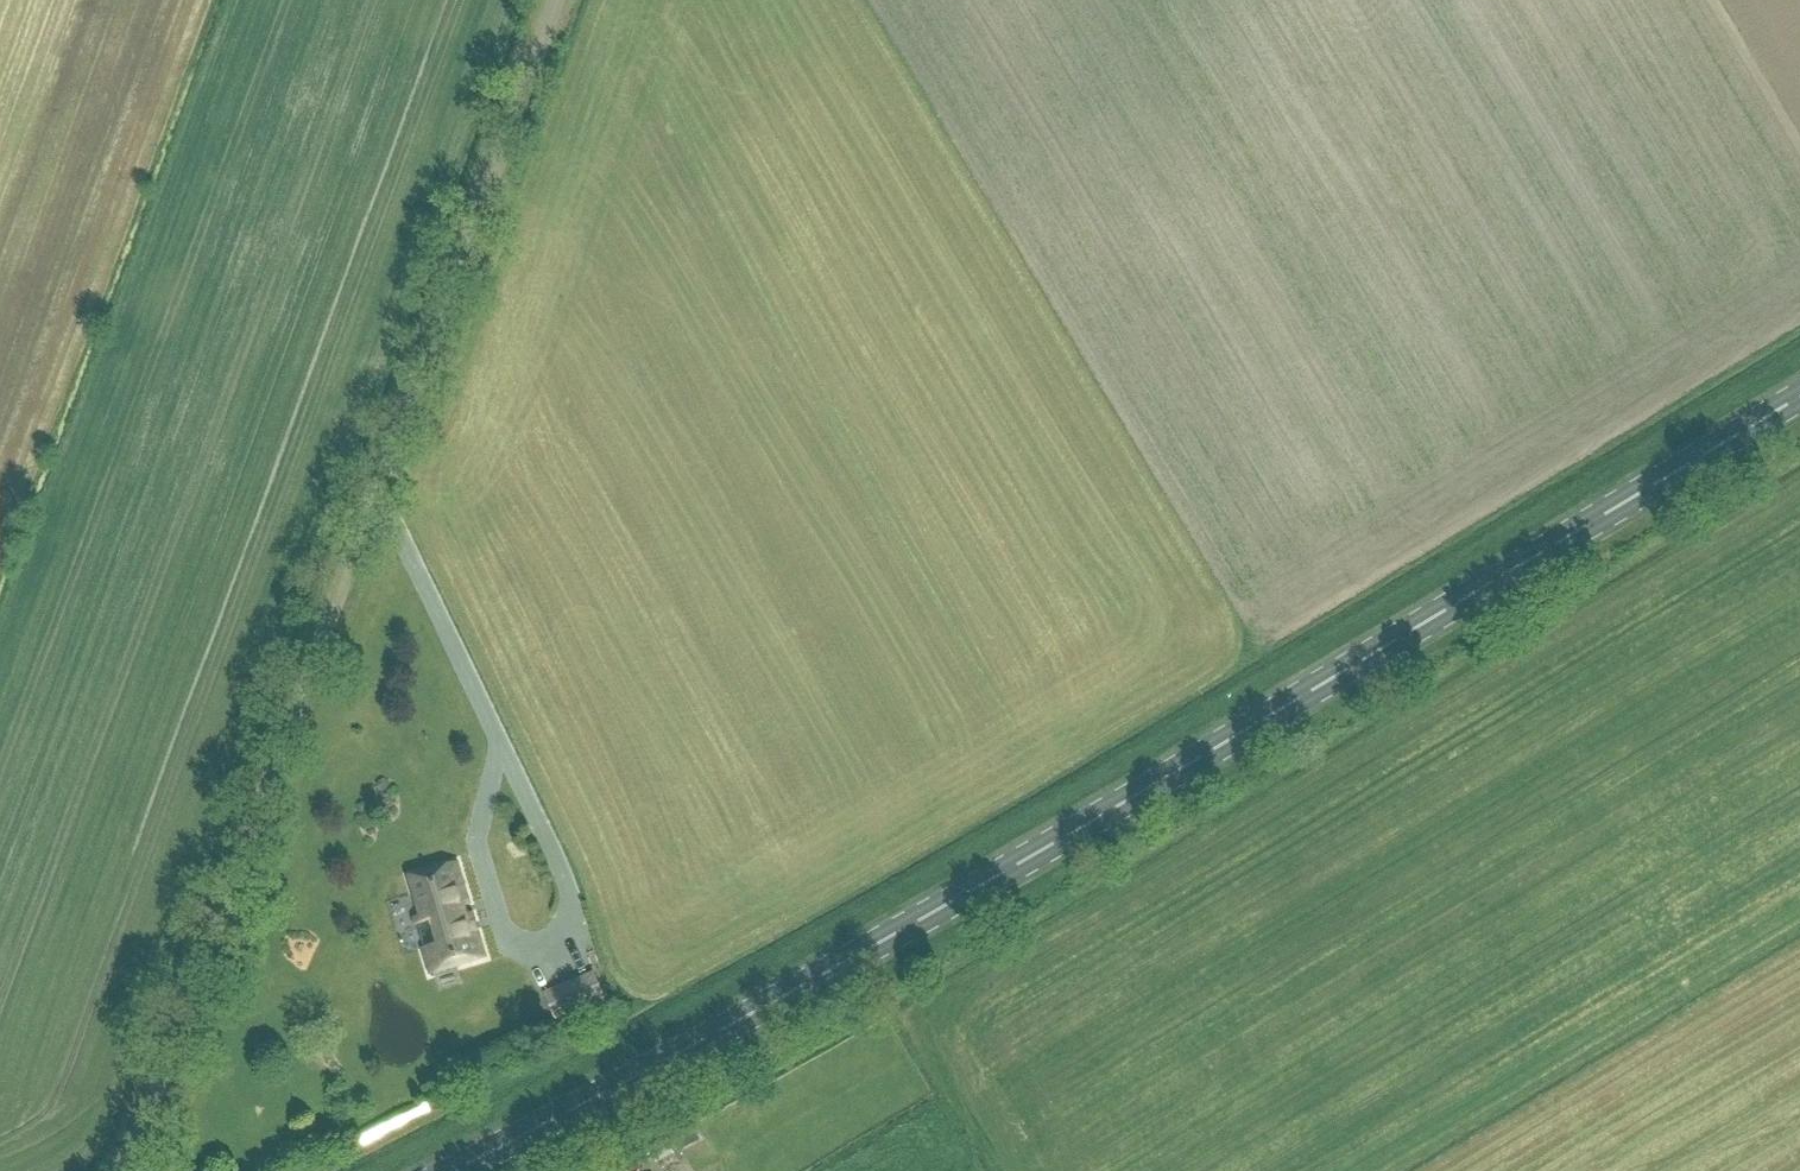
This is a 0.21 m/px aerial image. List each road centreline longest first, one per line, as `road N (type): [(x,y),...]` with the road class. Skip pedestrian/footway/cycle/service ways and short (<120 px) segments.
road 1 (primary): [(450,1170),(837,966),(1799,397)]
road 2 (unclassified): [(123,1170),(552,0)]

